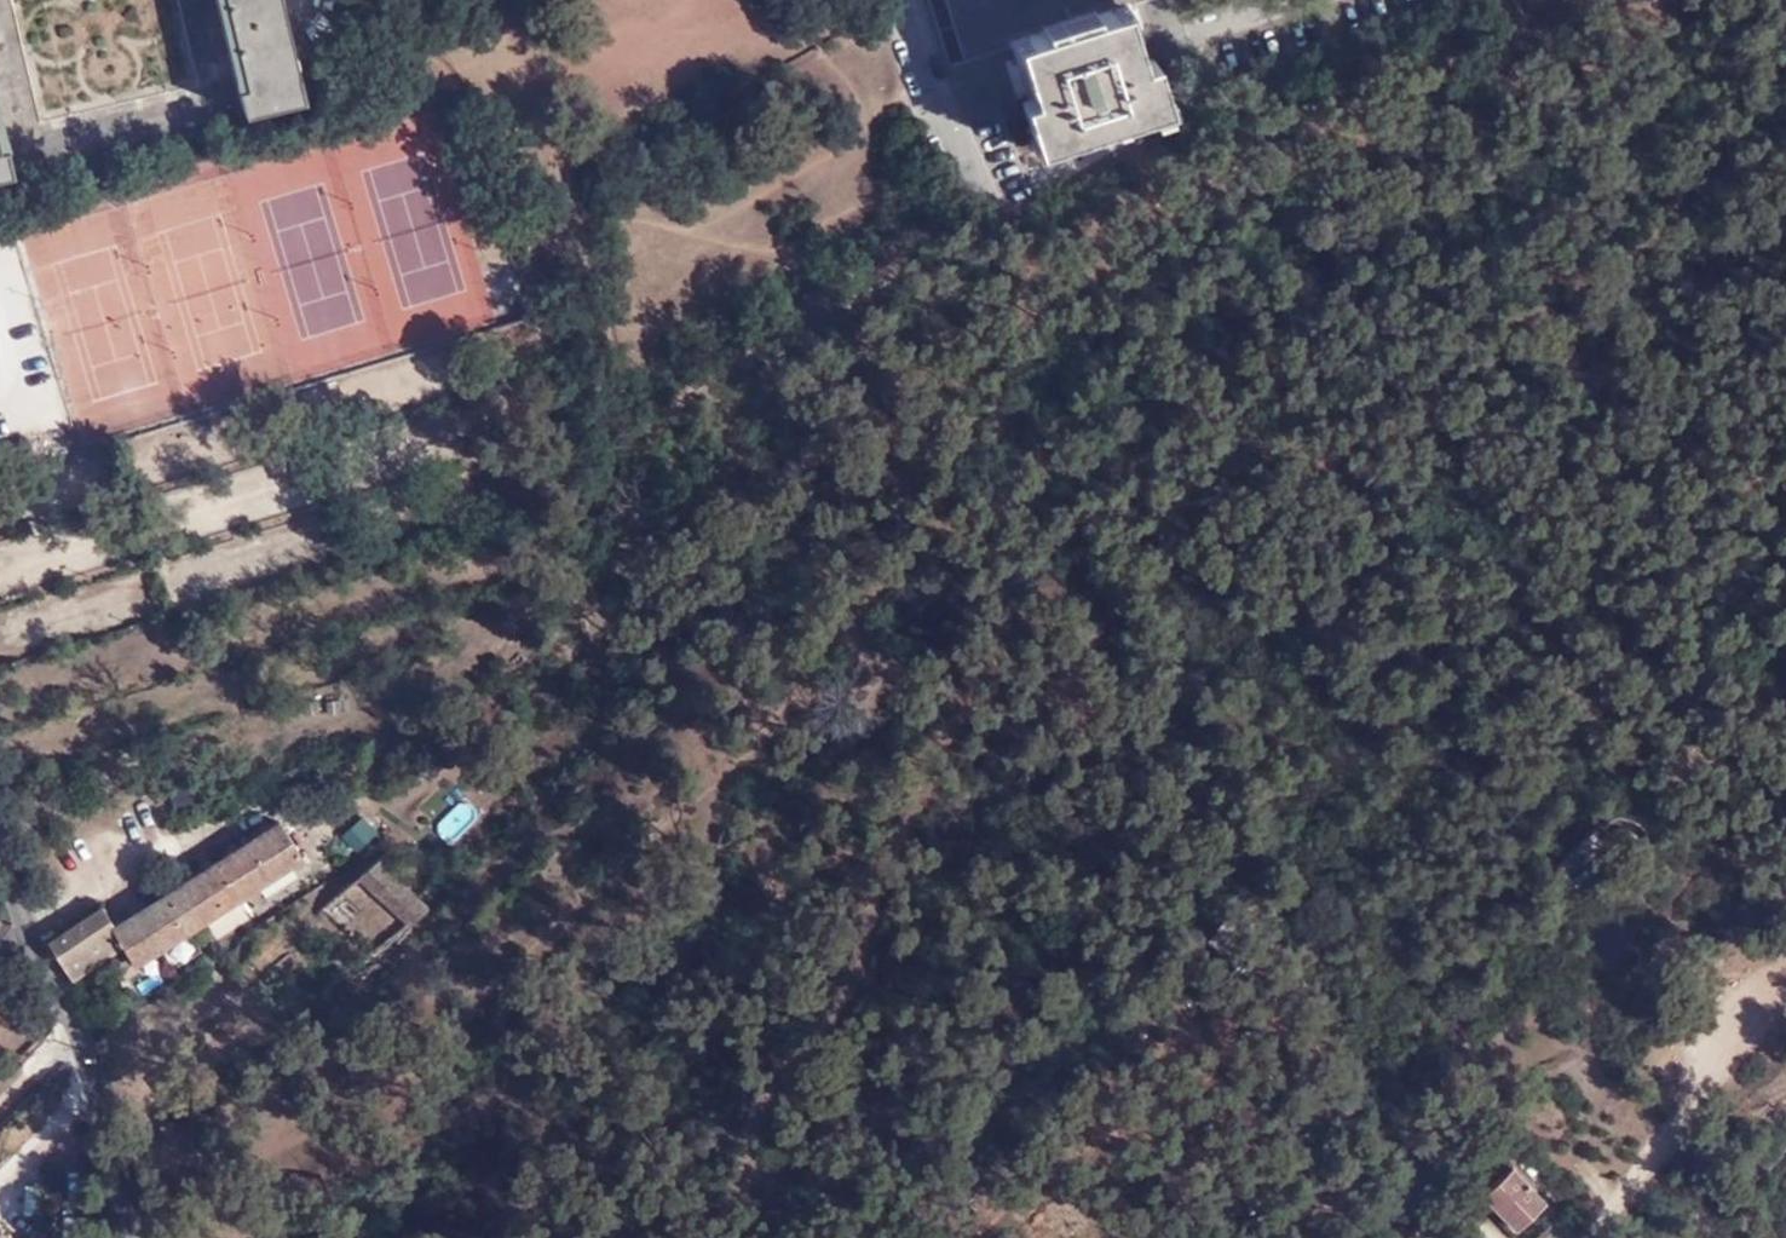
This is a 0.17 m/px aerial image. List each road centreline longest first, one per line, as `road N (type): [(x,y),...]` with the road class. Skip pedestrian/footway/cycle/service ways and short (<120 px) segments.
road 1 (residential): [(131,1237),(0,828)]
road 2 (unclassified): [(910,0),(963,158)]
road 3 (residential): [(1297,0),(1173,40)]

